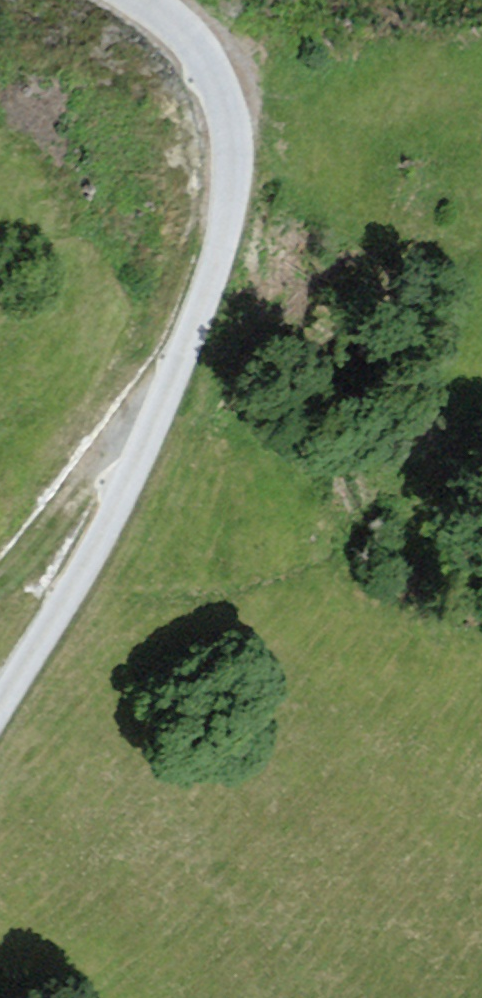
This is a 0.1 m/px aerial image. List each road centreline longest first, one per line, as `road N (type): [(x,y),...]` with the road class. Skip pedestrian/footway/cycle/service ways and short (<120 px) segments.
road 1 (track): [(140,0),(180,23),(237,129),(223,238),(159,411),(105,526),(0,703)]
road 2 (track): [(0,574),(113,441),(159,411)]

